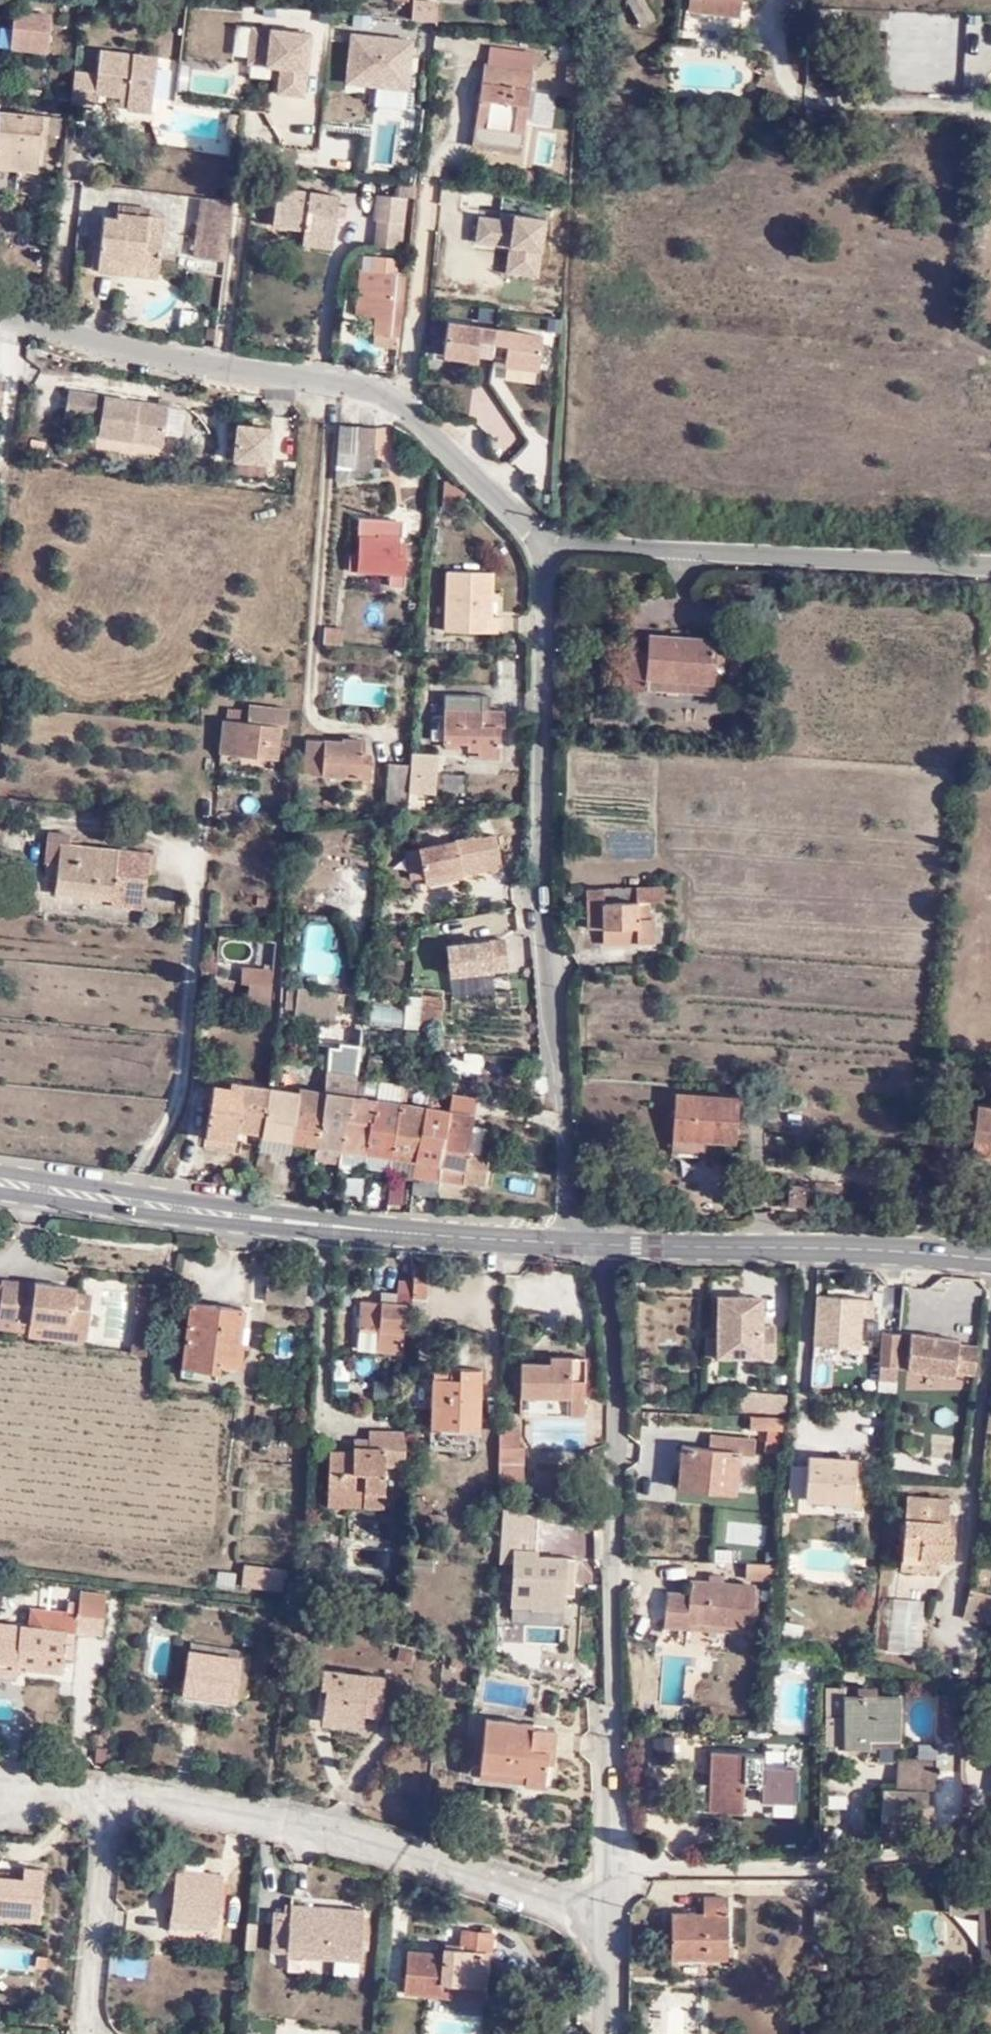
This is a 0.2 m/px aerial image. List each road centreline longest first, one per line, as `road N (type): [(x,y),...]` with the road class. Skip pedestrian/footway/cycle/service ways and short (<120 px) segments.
road 1 (residential): [(603,1243),(622,1874),(609,1941),(611,2033)]
road 2 (residential): [(564,1241),(544,768),(549,539)]
road 3 (unclassified): [(549,539),(402,404),(364,388),(140,353),(0,312)]
road 4 (tertiary): [(564,1241),(257,1217),(0,1180)]
road 5 (unclassified): [(990,563),(549,539)]
road 6 (tertiary): [(990,1257),(603,1243)]

